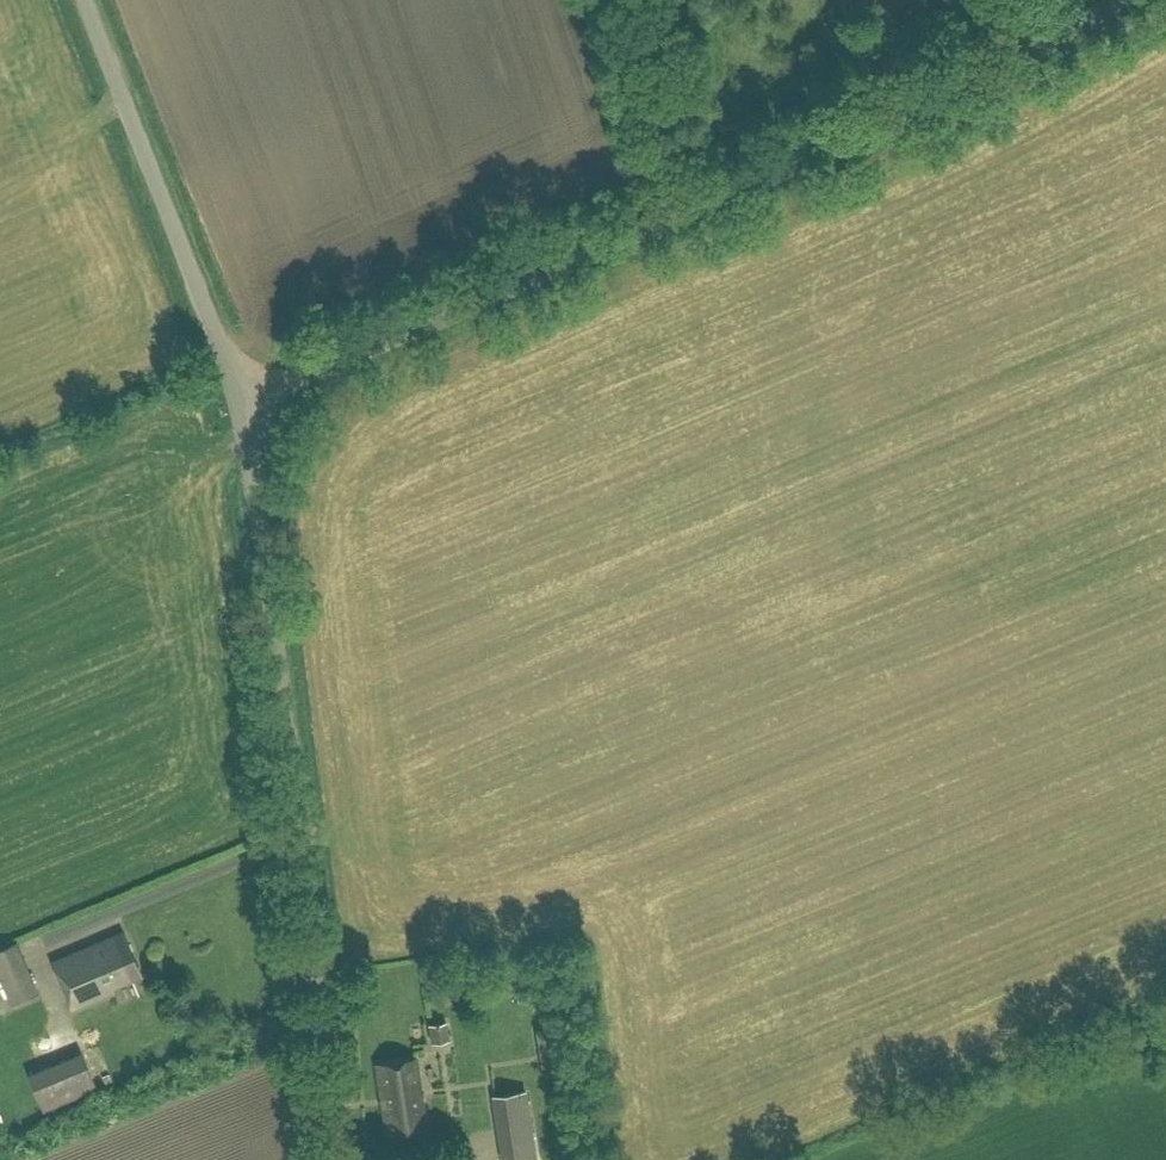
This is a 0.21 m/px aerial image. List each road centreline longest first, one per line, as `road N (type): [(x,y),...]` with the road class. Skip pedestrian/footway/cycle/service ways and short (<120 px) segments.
road 1 (unclassified): [(243,402),(983,78),(1119,0)]
road 2 (unclassified): [(339,1159),(243,402)]
road 3 (unclassified): [(243,402),(81,0)]

